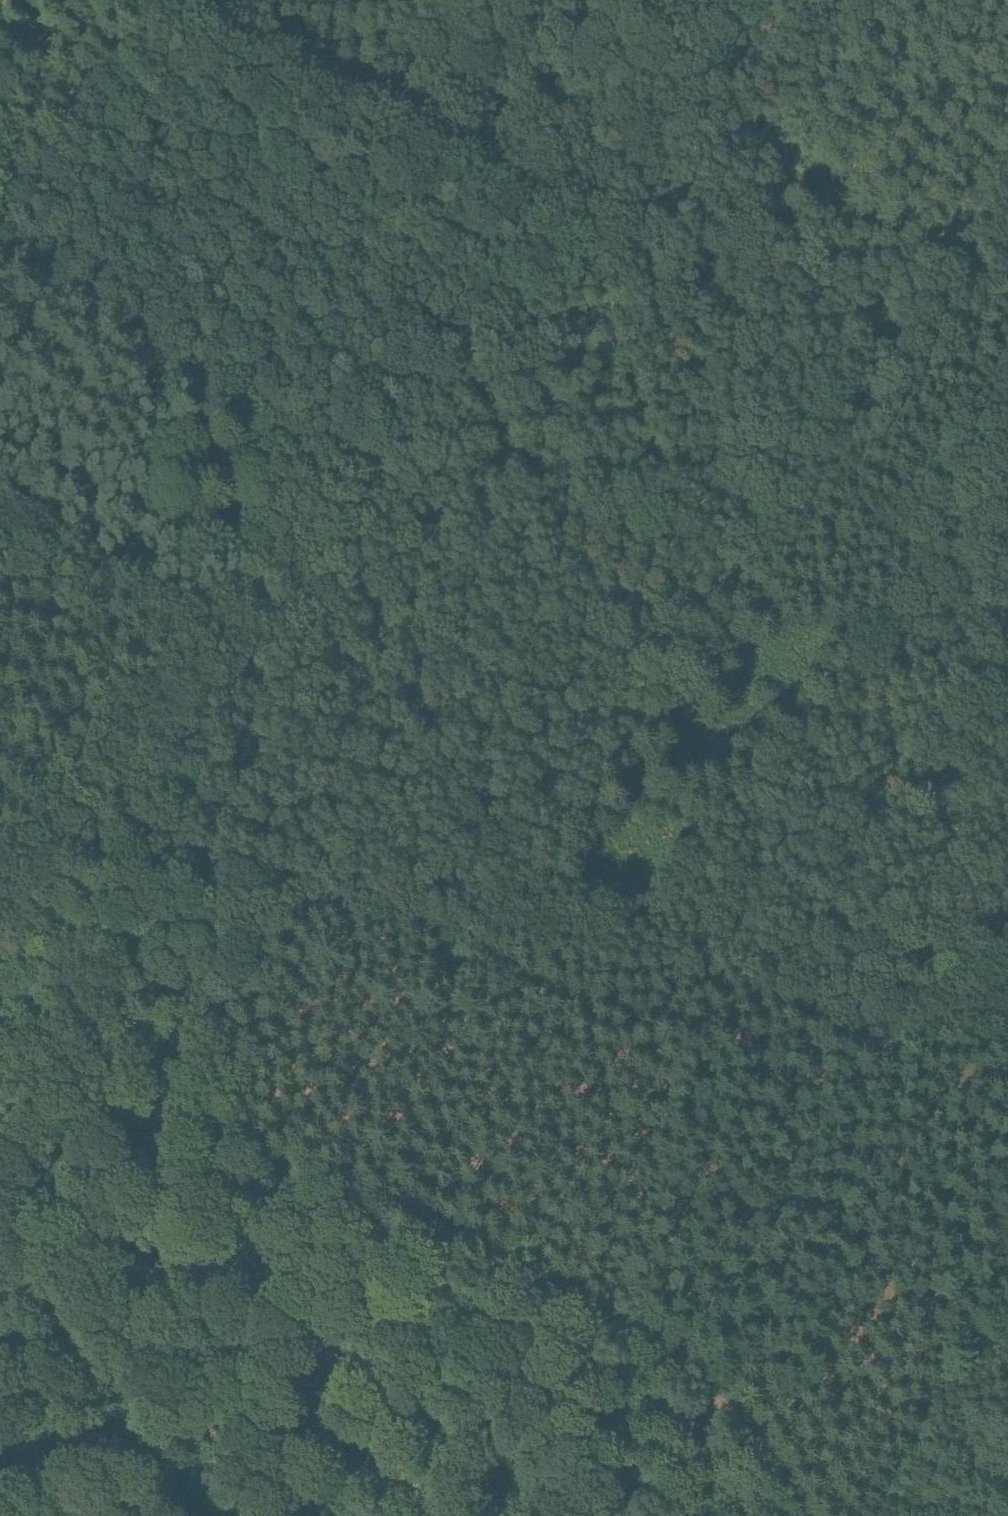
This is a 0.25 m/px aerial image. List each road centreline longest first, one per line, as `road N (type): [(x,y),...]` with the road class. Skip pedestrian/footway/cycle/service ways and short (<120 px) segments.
road 1 (track): [(0,658),(104,809),(154,845),(430,938),(585,1007),(764,1045),(895,1050)]
road 2 (track): [(872,1515),(937,1385),(1007,1320)]
road 3 (track): [(0,1309),(8,1371),(30,1425),(88,1515)]
road 4 (track): [(1007,910),(895,1050)]
road 5 (track): [(0,105),(65,0)]

